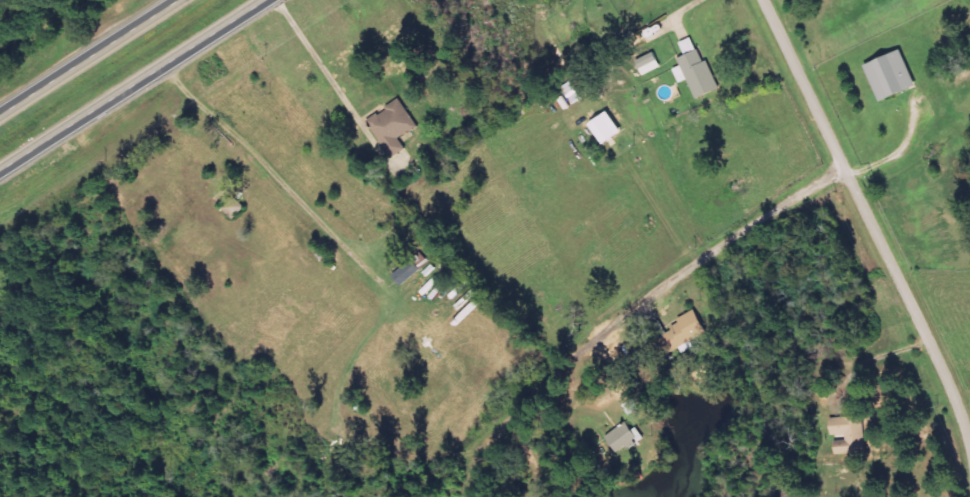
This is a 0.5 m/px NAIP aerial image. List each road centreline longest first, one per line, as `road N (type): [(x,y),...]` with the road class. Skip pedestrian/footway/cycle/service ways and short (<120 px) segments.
road 1 (residential): [(763,0),(939,363),(969,446)]
road 2 (residential): [(846,170),(678,274),(576,355),(485,445)]
road 3 (primary): [(0,171),(265,0)]
road 4 (primary): [(176,0),(0,114)]

